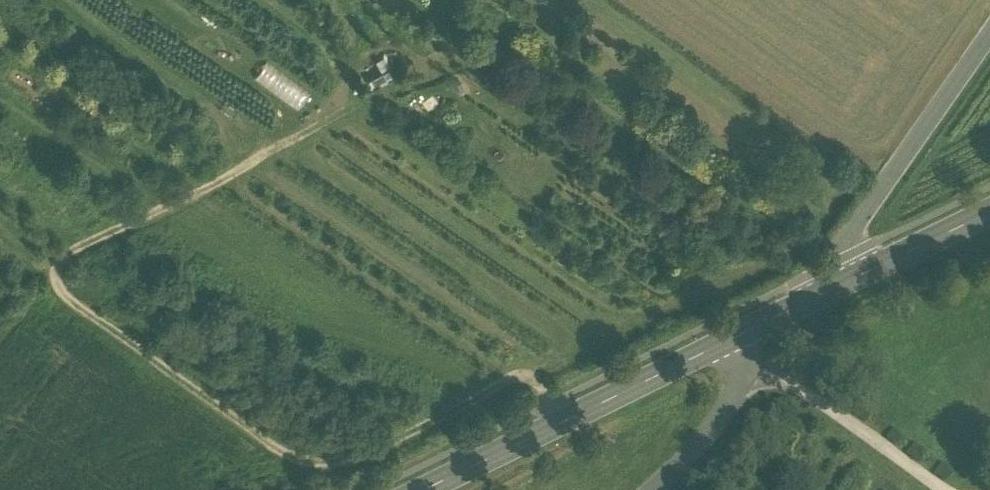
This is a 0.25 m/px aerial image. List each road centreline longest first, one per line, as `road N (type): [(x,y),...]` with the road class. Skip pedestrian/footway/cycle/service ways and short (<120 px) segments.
road 1 (track): [(362,101),(58,259),(57,283),(308,462),(350,459),(527,375),(569,419)]
road 2 (secondary): [(746,331),(423,489)]
road 3 (residential): [(989,31),(849,234),(837,286)]
road 4 (secondary): [(989,211),(837,286)]
road 5 (residential): [(747,366),(715,428),(654,489)]

